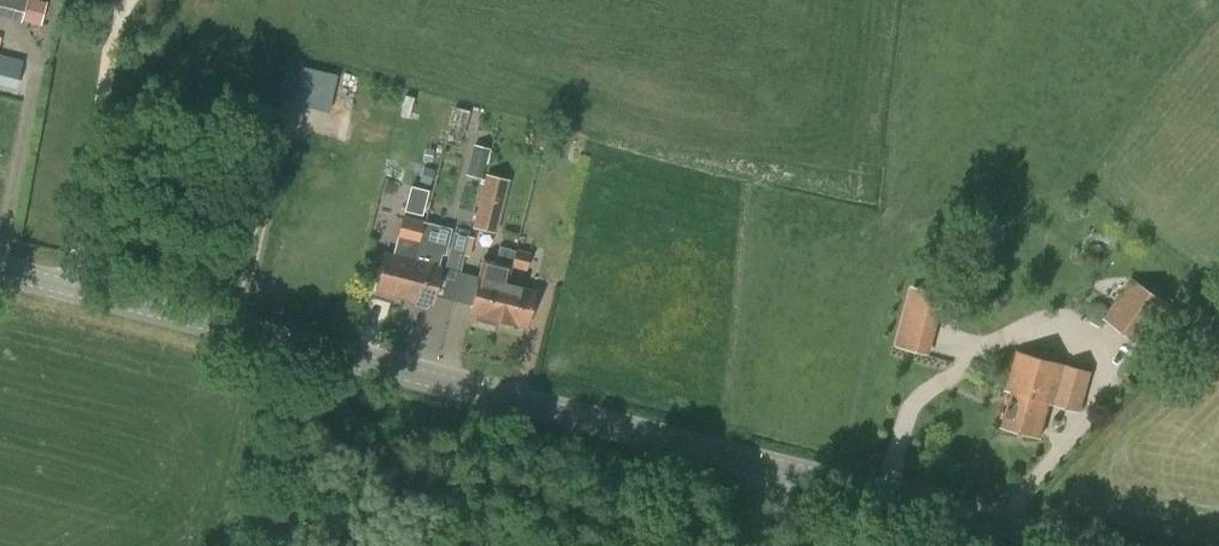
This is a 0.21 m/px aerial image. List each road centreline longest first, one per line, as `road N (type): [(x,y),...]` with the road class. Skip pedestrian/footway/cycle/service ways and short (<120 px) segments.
road 1 (tertiary): [(1092,545),(0,258)]

